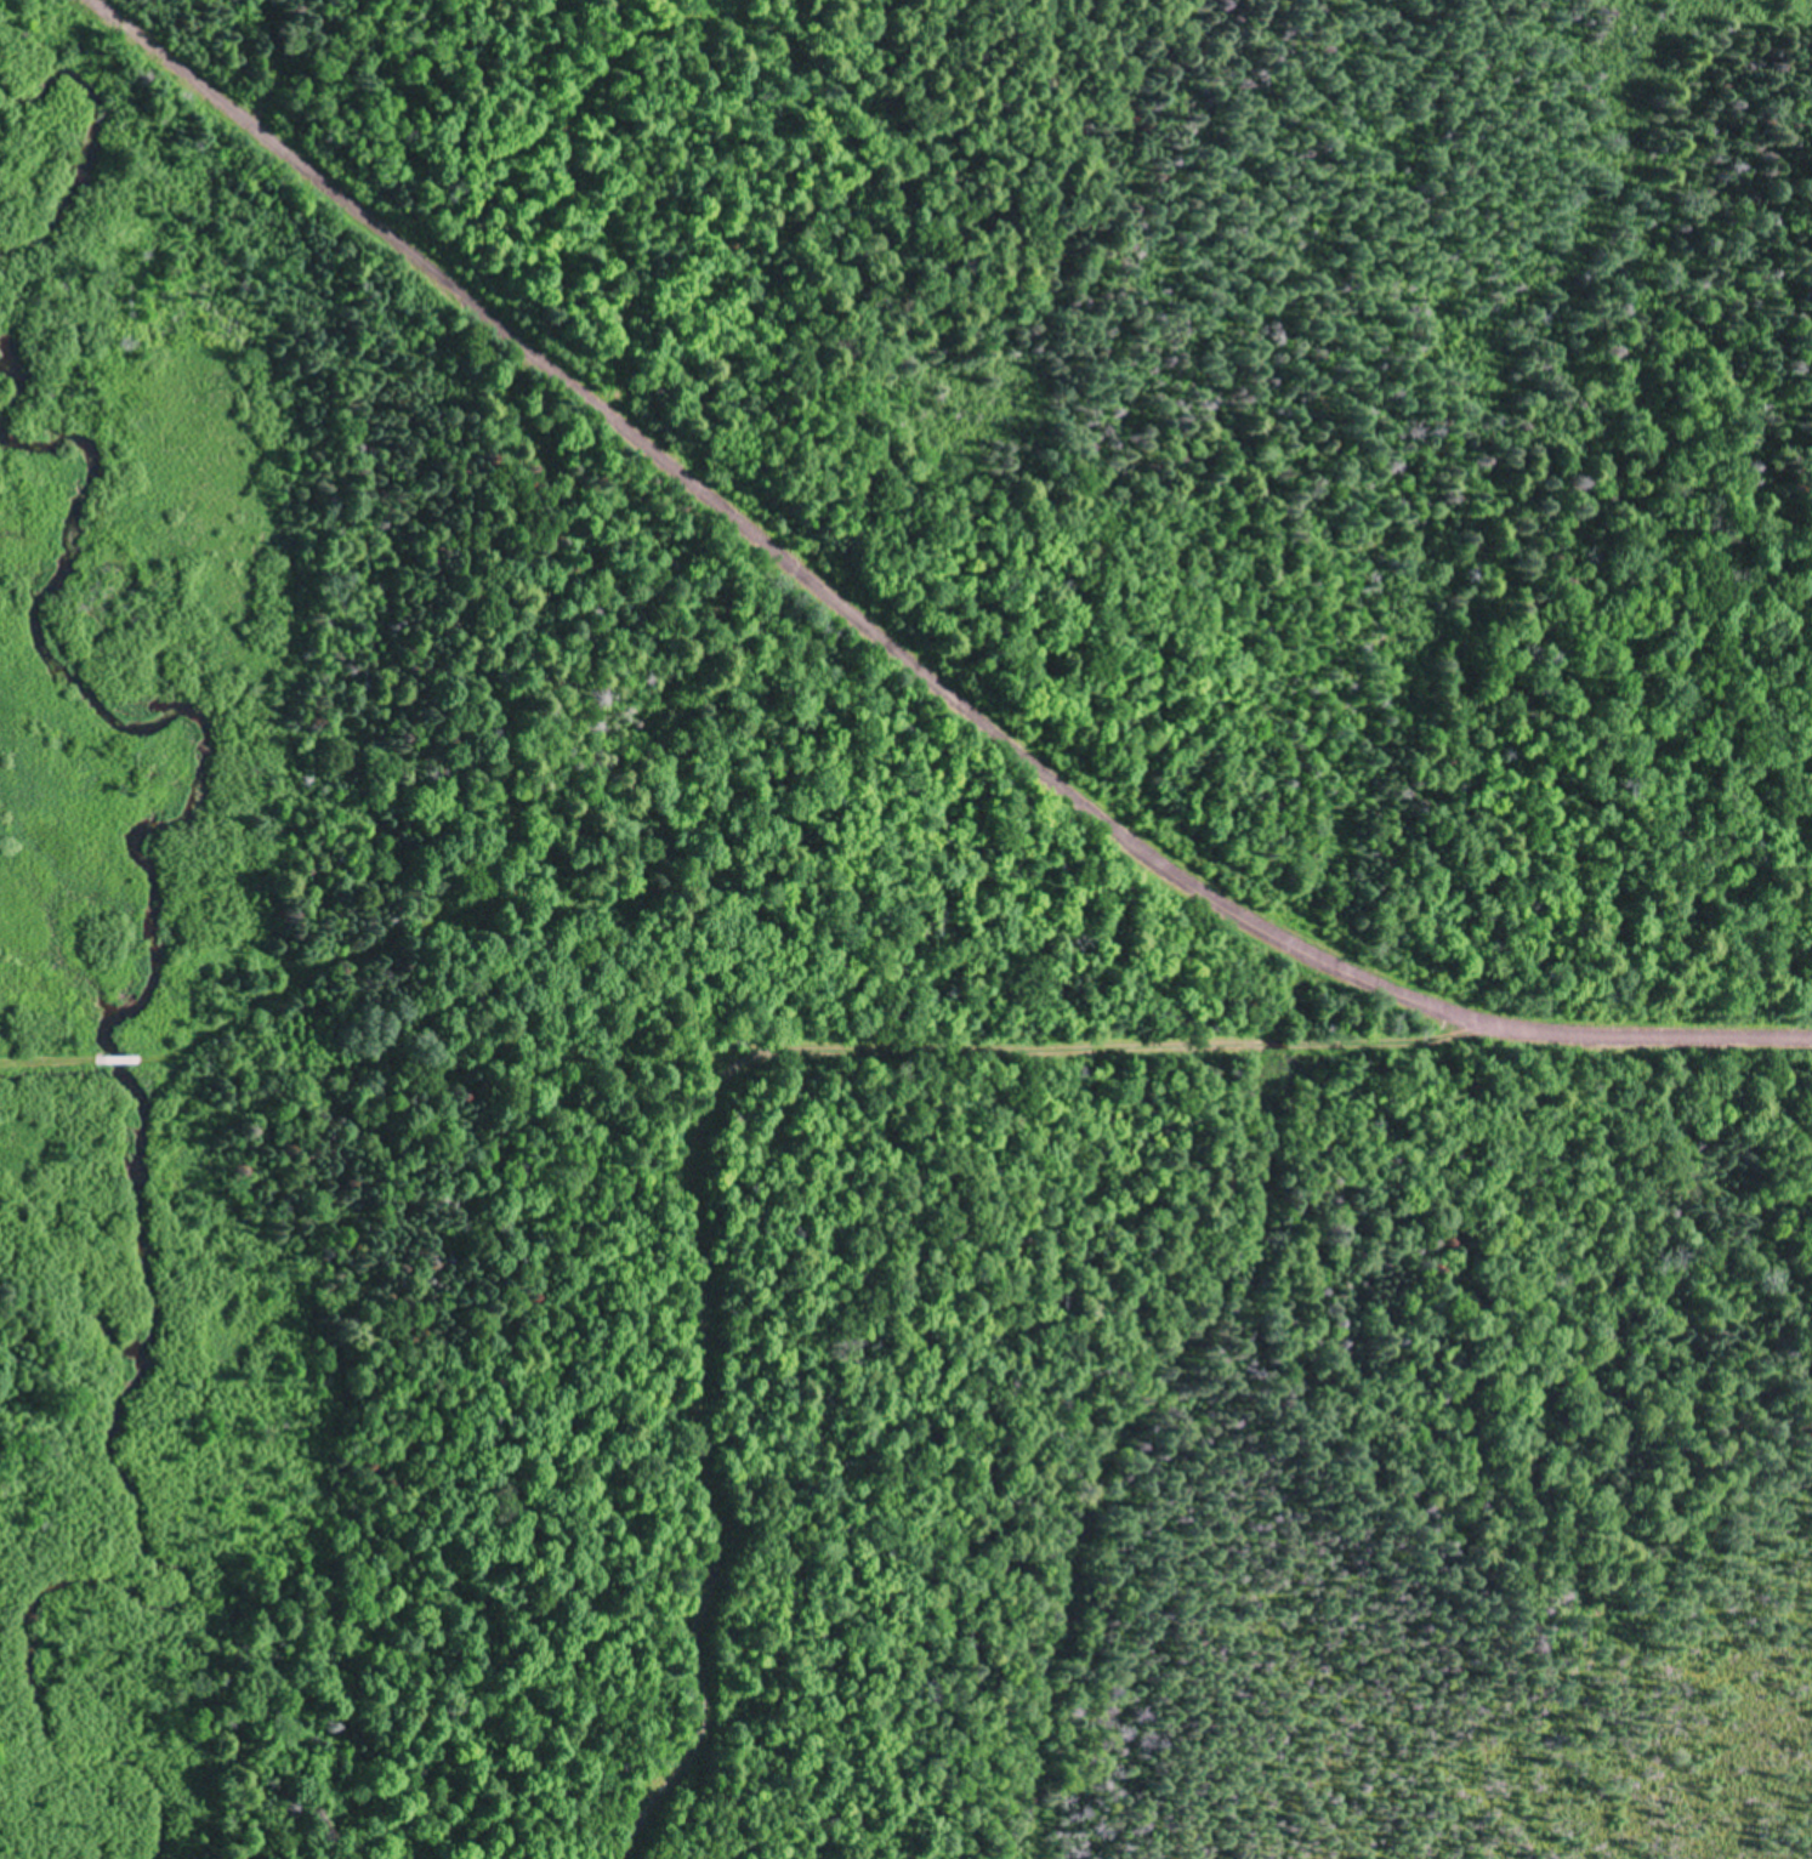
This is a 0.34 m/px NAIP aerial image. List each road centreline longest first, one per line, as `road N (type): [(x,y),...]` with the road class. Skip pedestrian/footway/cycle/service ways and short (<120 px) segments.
road 1 (residential): [(93,0),(1101,820),(1233,916),(1361,982),(1487,1027),(1538,1035),(1811,1039)]
road 2 (track): [(1361,982),(1151,1062),(944,1052),(752,1062),(718,1138),(729,1469),(704,1671),(661,1858)]

